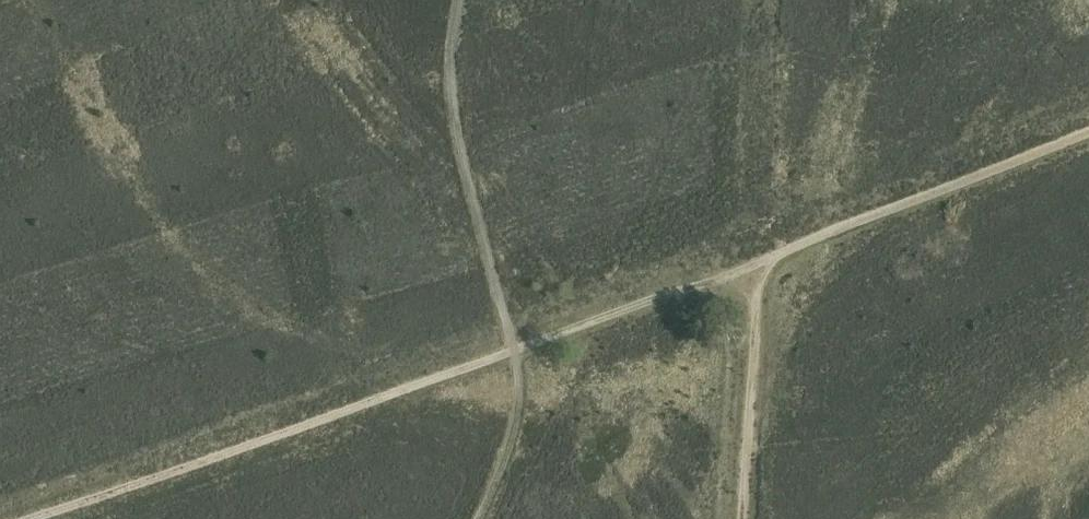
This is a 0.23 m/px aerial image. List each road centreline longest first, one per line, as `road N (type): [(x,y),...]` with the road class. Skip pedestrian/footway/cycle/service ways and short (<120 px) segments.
road 1 (track): [(760,260),(18,518)]
road 2 (track): [(1088,133),(760,260)]
road 3 (track): [(743,518),(760,260)]

